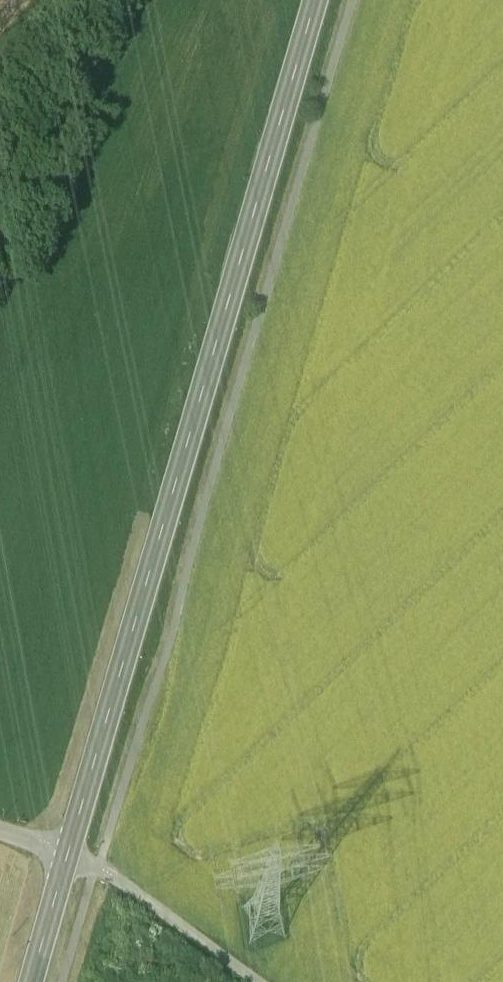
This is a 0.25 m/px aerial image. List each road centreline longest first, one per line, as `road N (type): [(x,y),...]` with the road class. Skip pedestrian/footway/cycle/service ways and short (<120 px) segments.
road 1 (primary): [(68,854),(315,0)]
road 2 (track): [(258,981),(98,864),(68,854)]
road 3 (track): [(21,191),(126,0)]
road 4 (primary): [(31,981),(68,854)]

